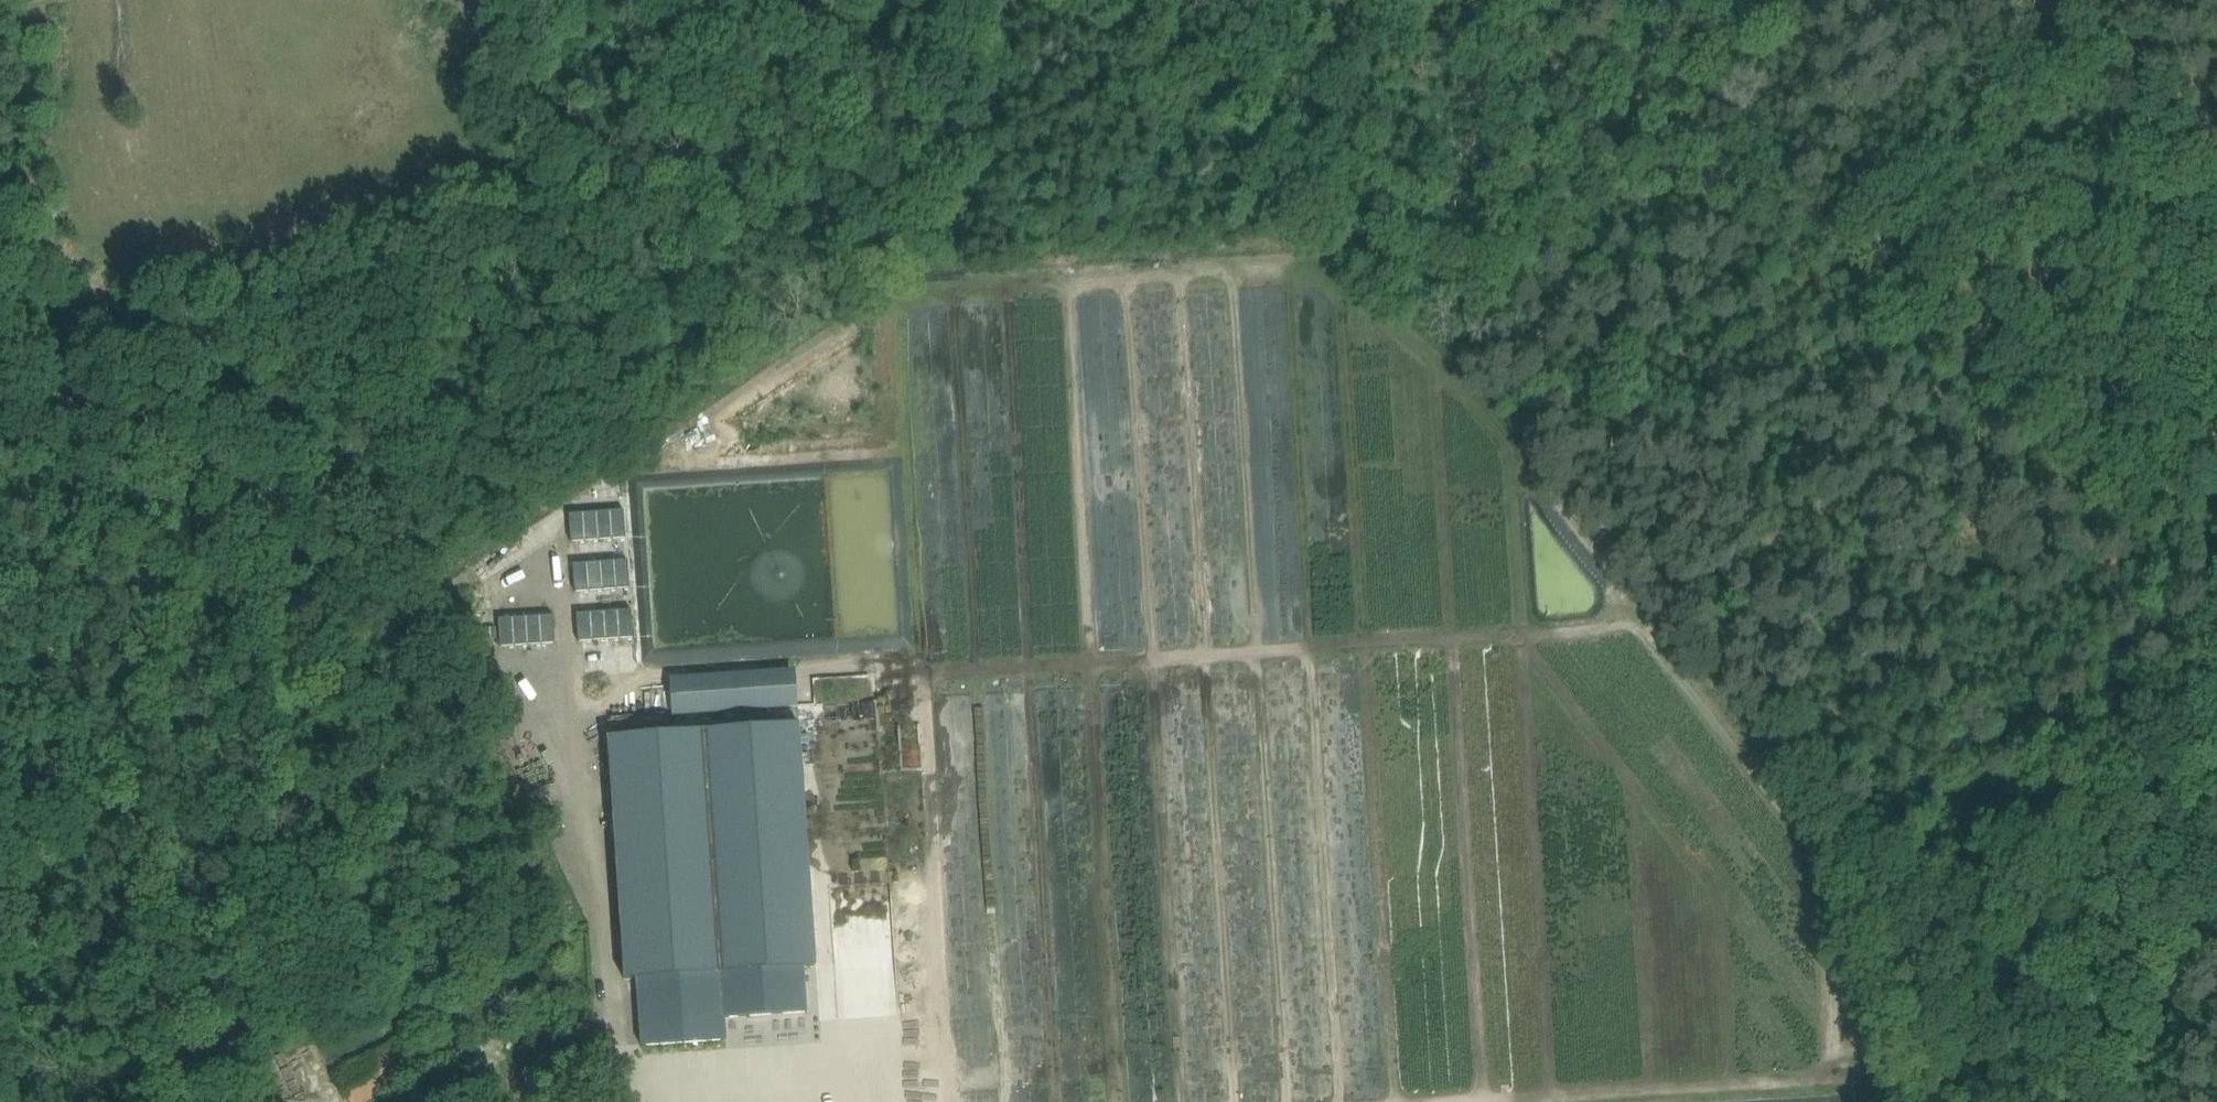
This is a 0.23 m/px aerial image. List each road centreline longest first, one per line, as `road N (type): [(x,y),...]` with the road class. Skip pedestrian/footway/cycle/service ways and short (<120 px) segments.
road 1 (track): [(2088,0),(2216,130)]

